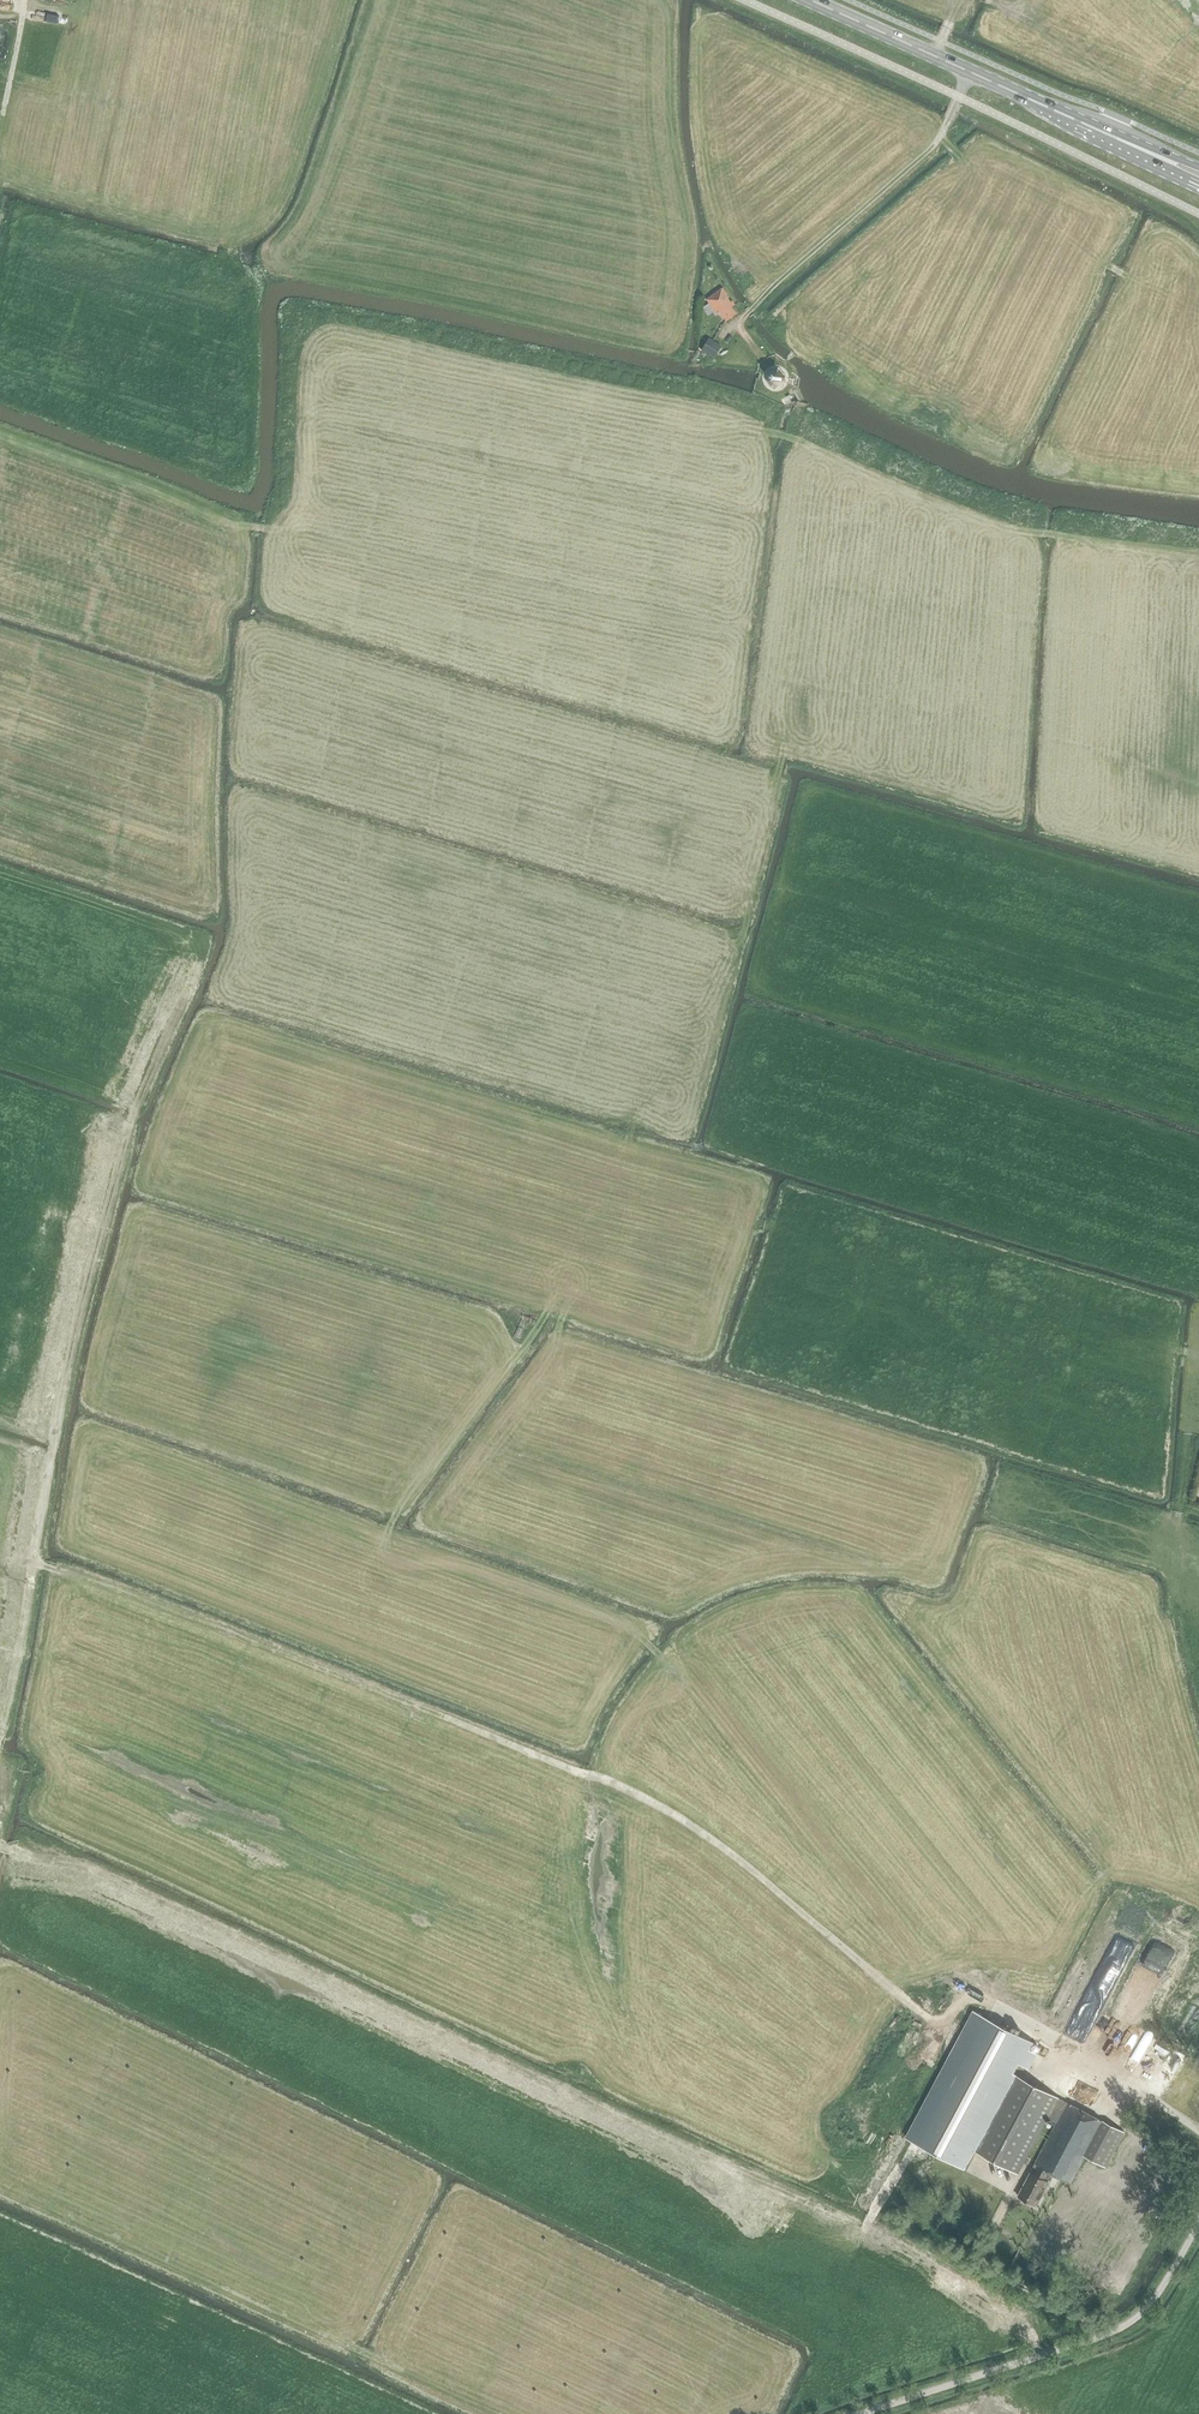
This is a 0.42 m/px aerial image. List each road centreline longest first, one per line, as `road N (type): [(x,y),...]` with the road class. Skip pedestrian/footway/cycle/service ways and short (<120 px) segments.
road 1 (unclassified): [(854,2413),(1128,2324),(1198,2223)]
road 2 (track): [(1101,2336),(1075,2312),(985,2263),(981,2254),(1010,2197)]
road 3 (primary): [(1126,142),(969,72)]
road 4 (primary): [(969,72),(814,0)]

